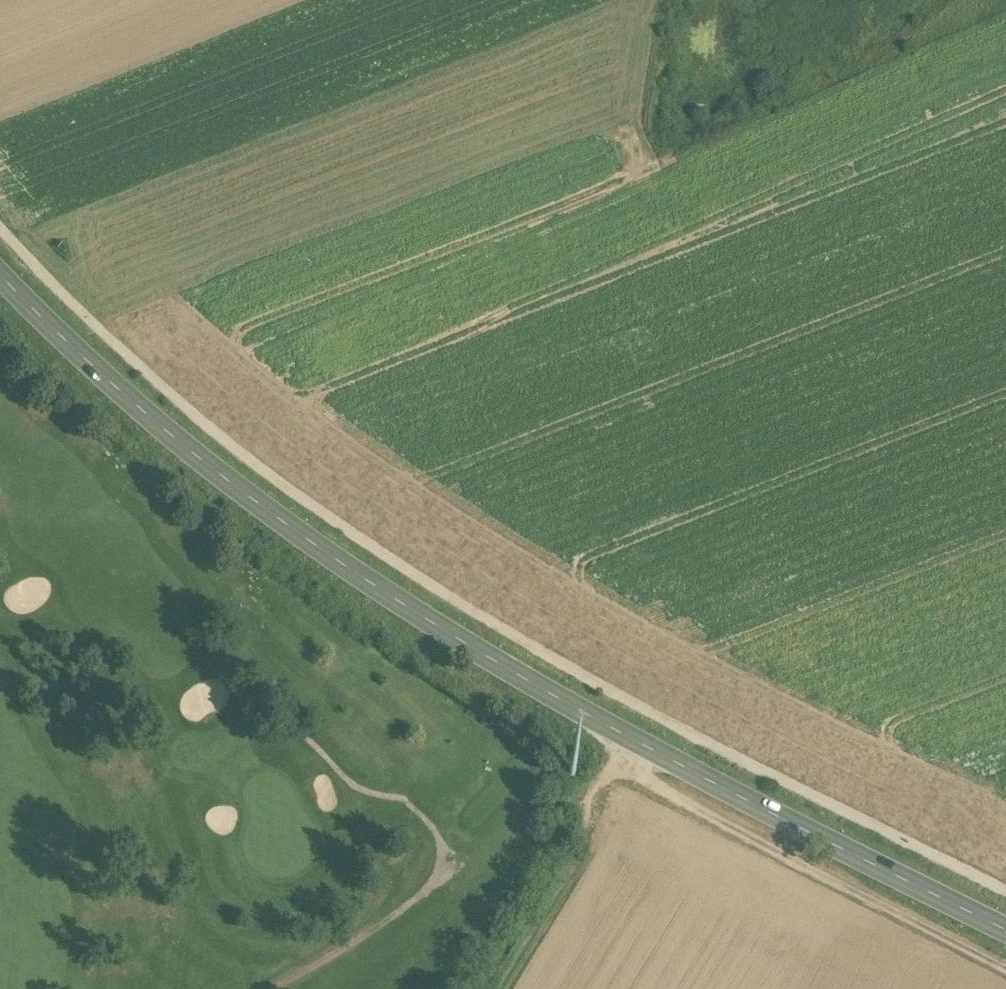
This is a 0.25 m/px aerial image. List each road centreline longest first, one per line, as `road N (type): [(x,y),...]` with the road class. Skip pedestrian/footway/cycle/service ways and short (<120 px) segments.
road 1 (track): [(0,228),(94,326),(267,473),(444,593),(720,750),(1005,891)]
road 2 (tertiary): [(0,273),(64,341),(242,498),(396,601),(634,741),(1005,930)]
road 3 (track): [(634,741),(620,770),(1005,970)]
road 4 (track): [(620,770),(588,807),(576,872),(506,988)]

